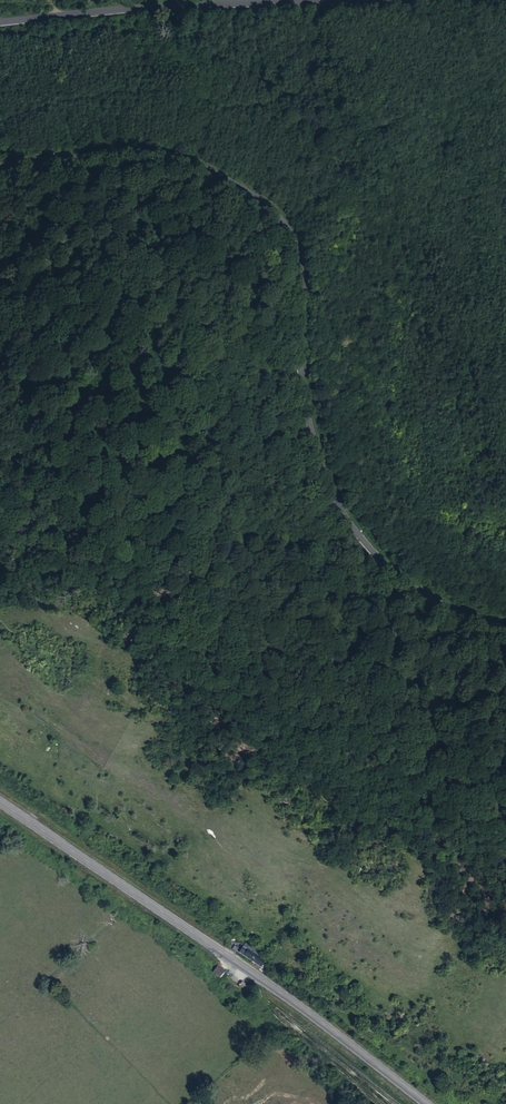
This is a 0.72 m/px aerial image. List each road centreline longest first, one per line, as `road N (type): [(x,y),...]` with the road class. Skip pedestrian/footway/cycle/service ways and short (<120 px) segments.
road 1 (tertiary): [(505,627),(433,601),(389,565),(340,506),(307,415),(303,272),(294,233),(273,209),(190,163),(152,153),(0,170)]
road 2 (primary): [(426,1103),(249,971),(0,802)]
road 3 (tertiary): [(0,23),(332,0)]

